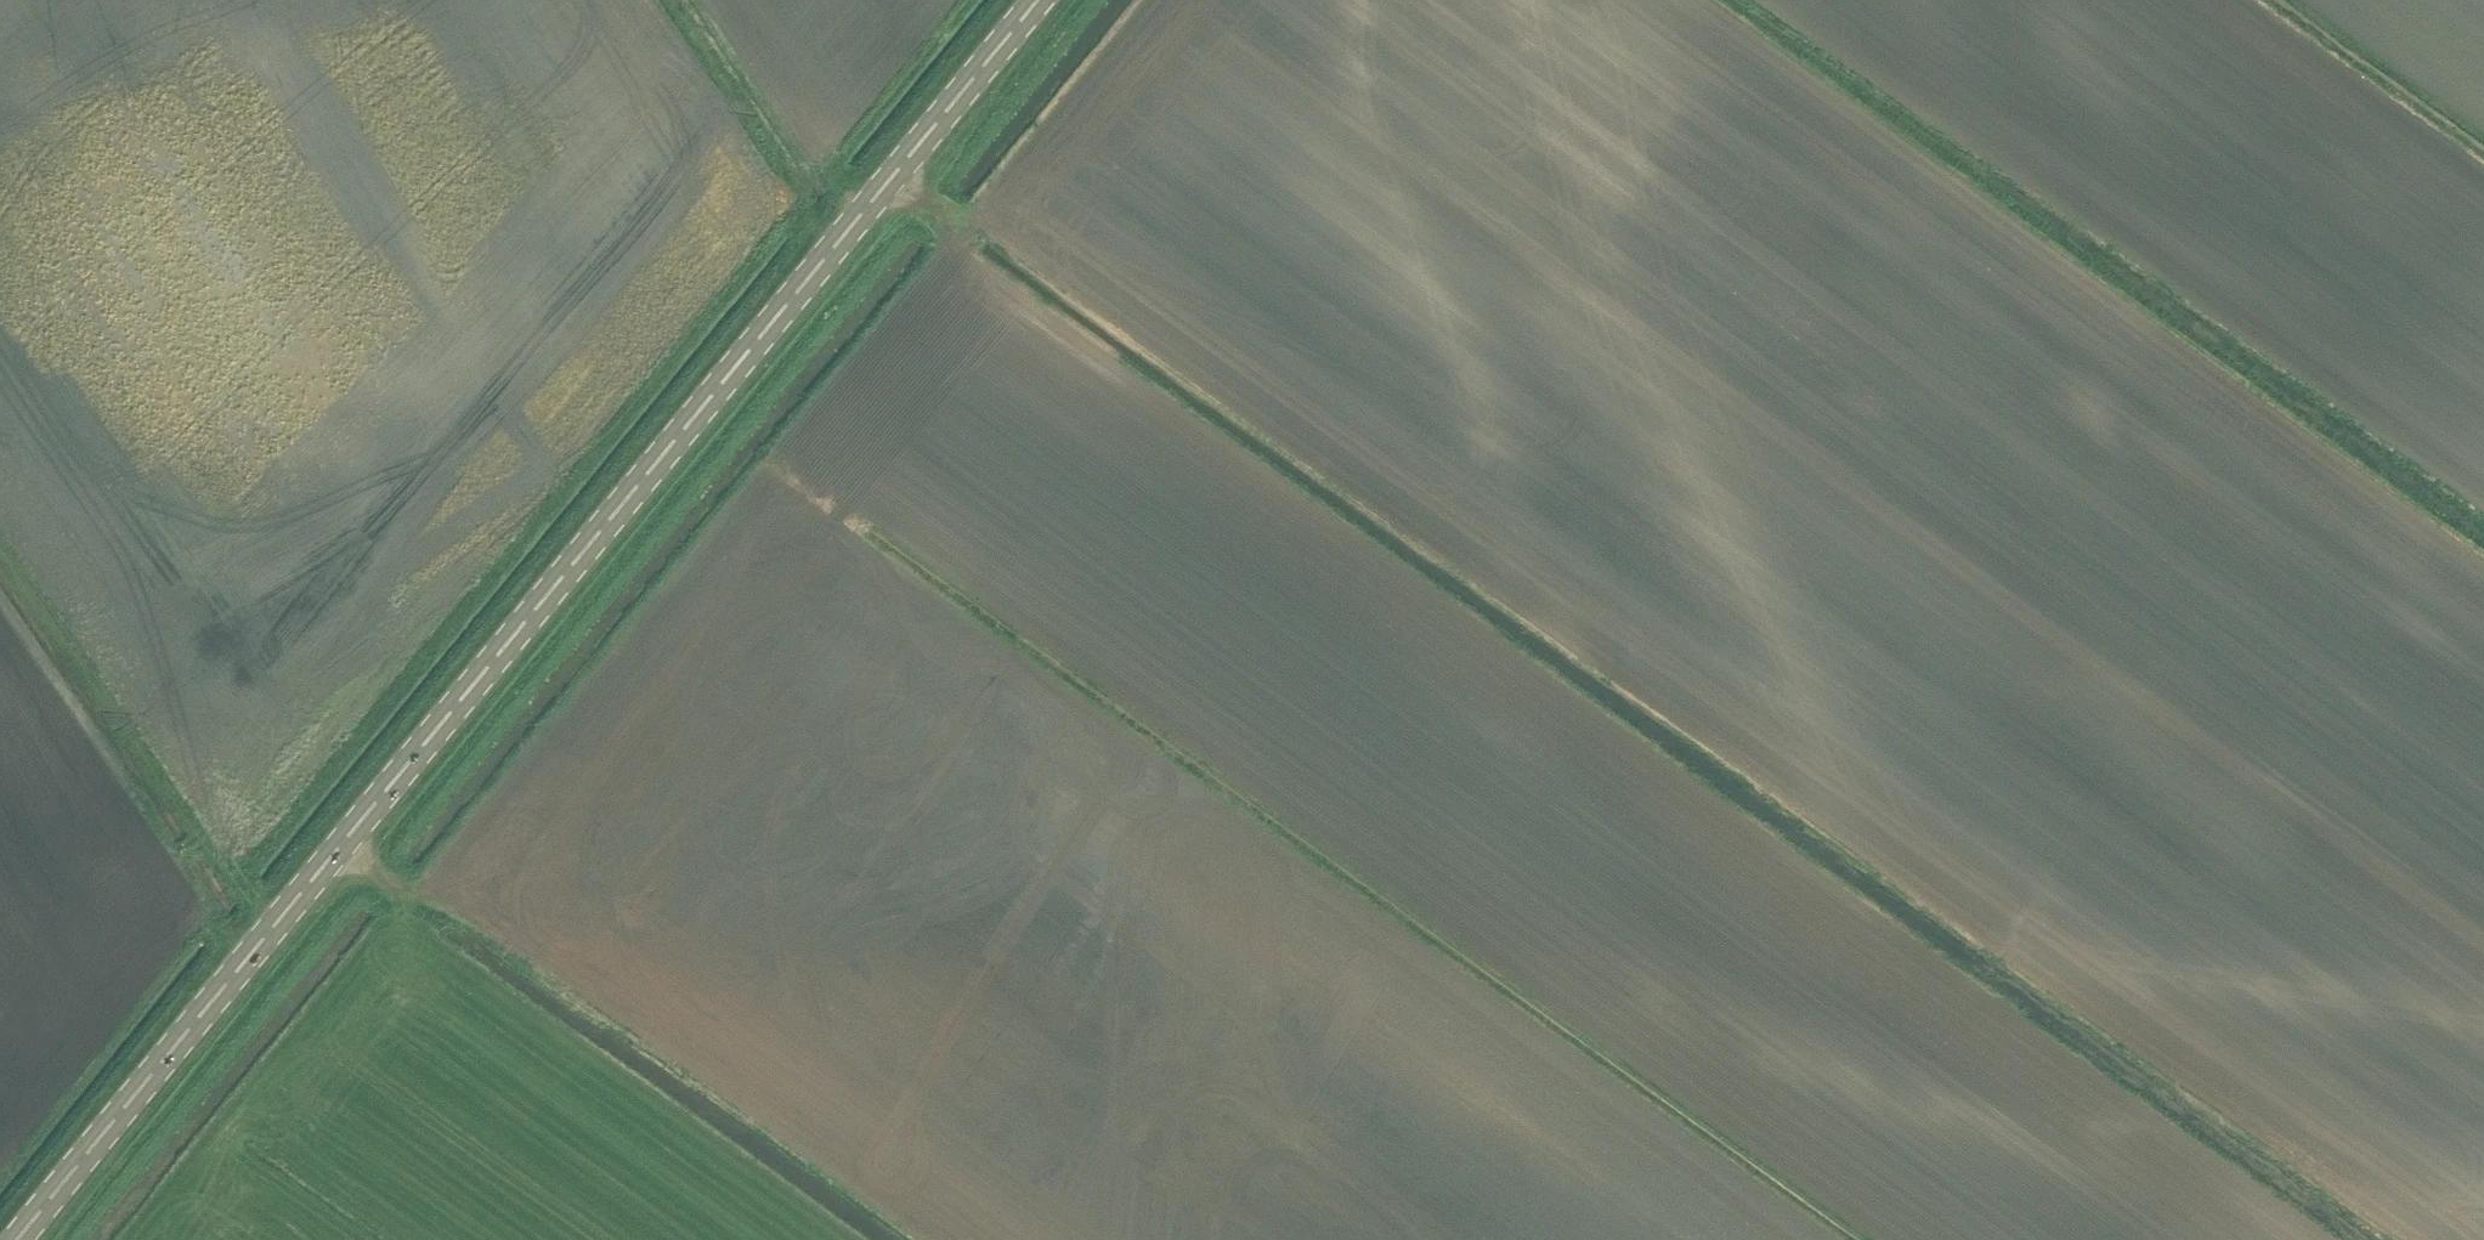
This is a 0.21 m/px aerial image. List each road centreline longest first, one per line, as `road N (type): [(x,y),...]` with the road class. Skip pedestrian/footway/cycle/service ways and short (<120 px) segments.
road 1 (secondary): [(20,1239),(1036,0)]

